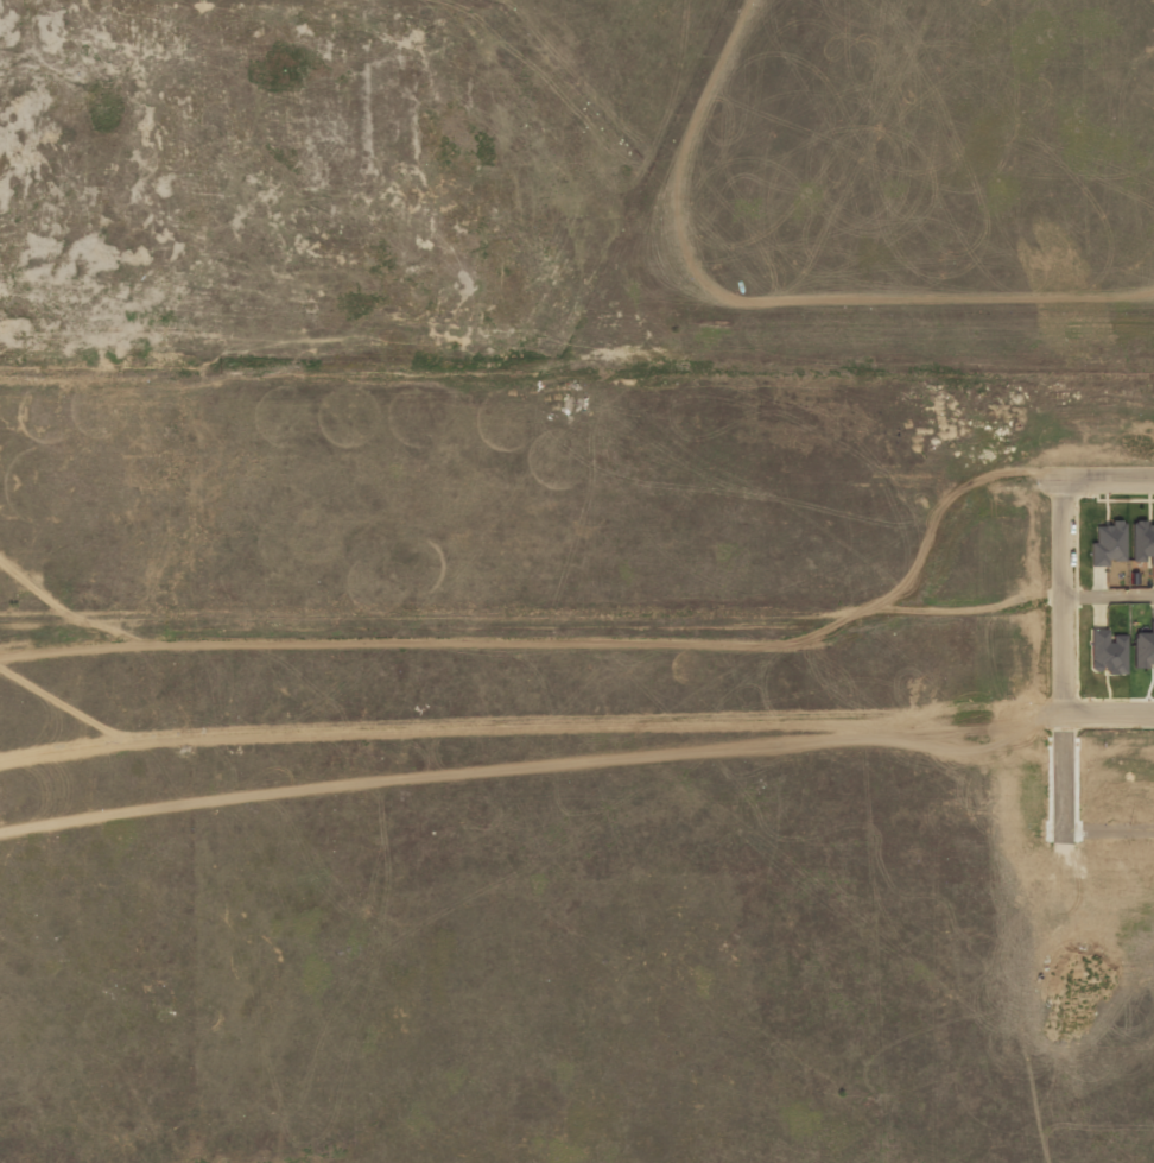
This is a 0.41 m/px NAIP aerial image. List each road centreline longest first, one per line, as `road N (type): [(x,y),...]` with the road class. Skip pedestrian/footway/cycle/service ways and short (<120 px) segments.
road 1 (residential): [(1060,480),(1060,715)]

